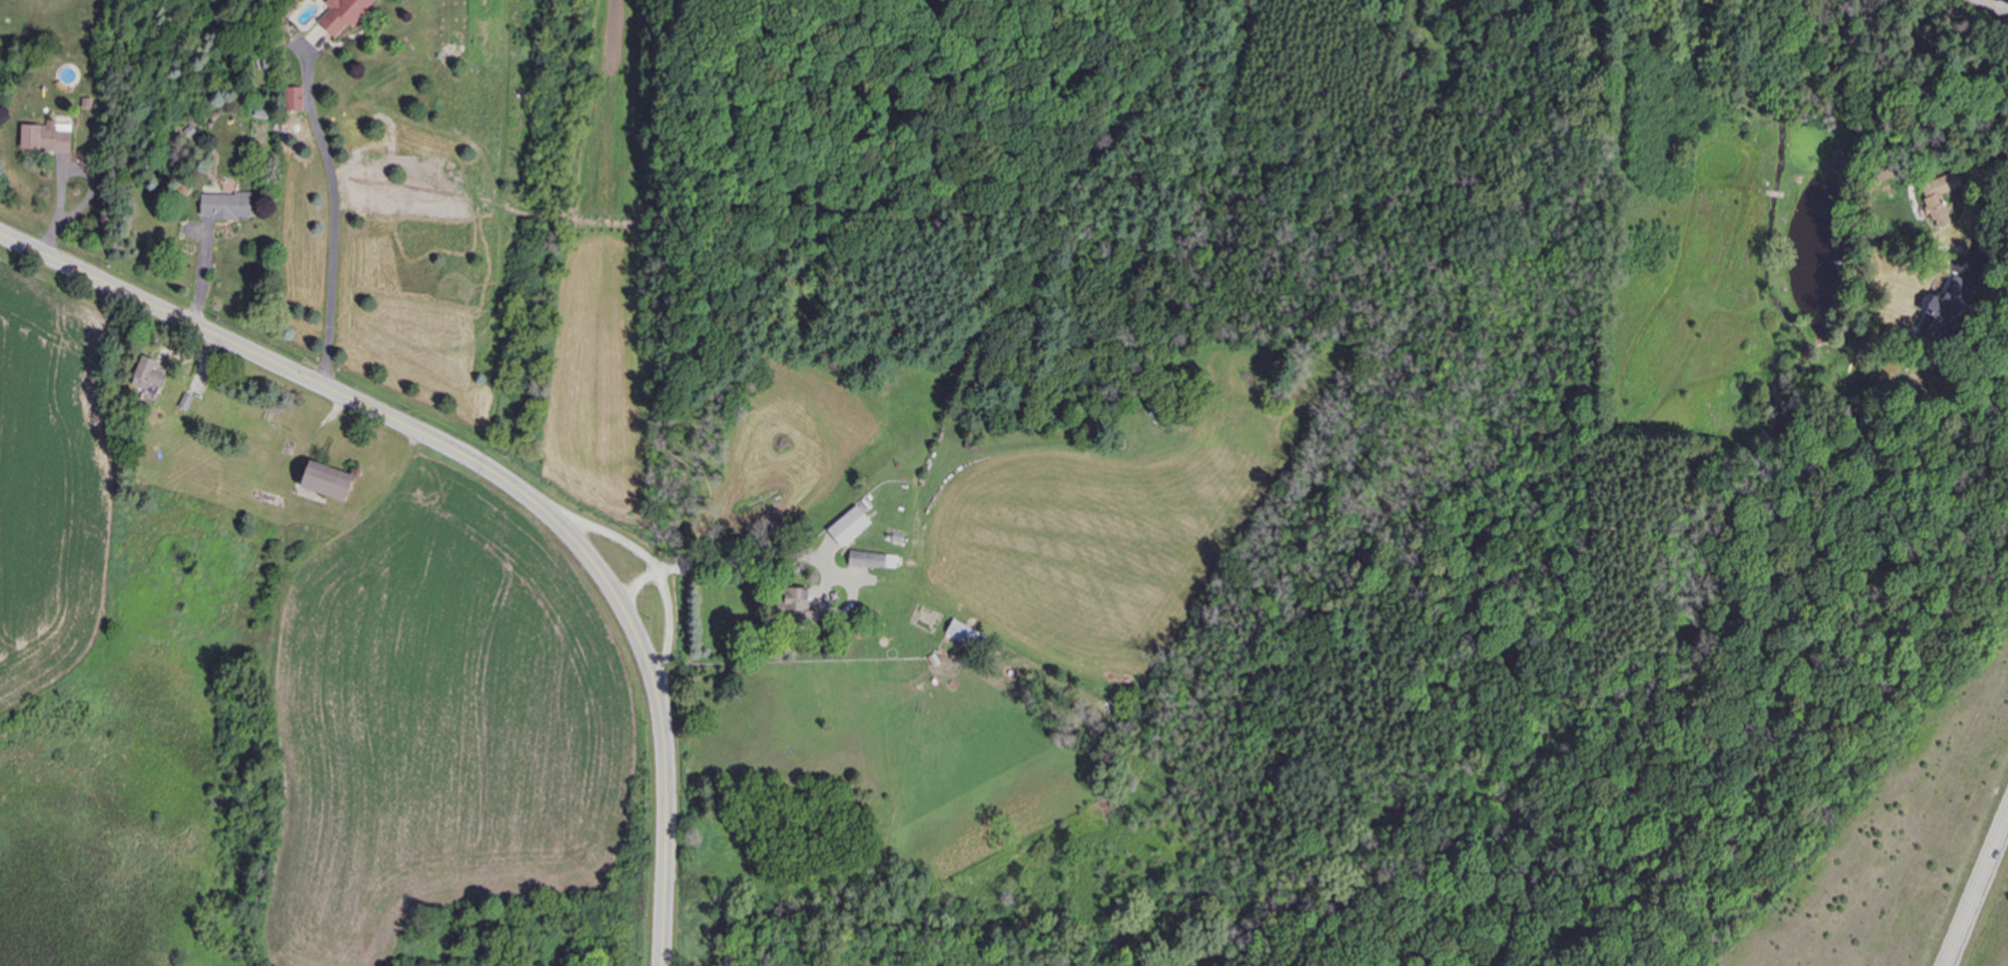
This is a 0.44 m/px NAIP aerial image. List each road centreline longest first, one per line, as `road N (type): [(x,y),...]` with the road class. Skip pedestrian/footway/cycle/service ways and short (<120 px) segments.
road 1 (primary): [(662,965),(666,769),(654,688),(612,591),(560,528),(462,455),(0,234)]
road 2 (residential): [(1947,965),(2007,817)]

